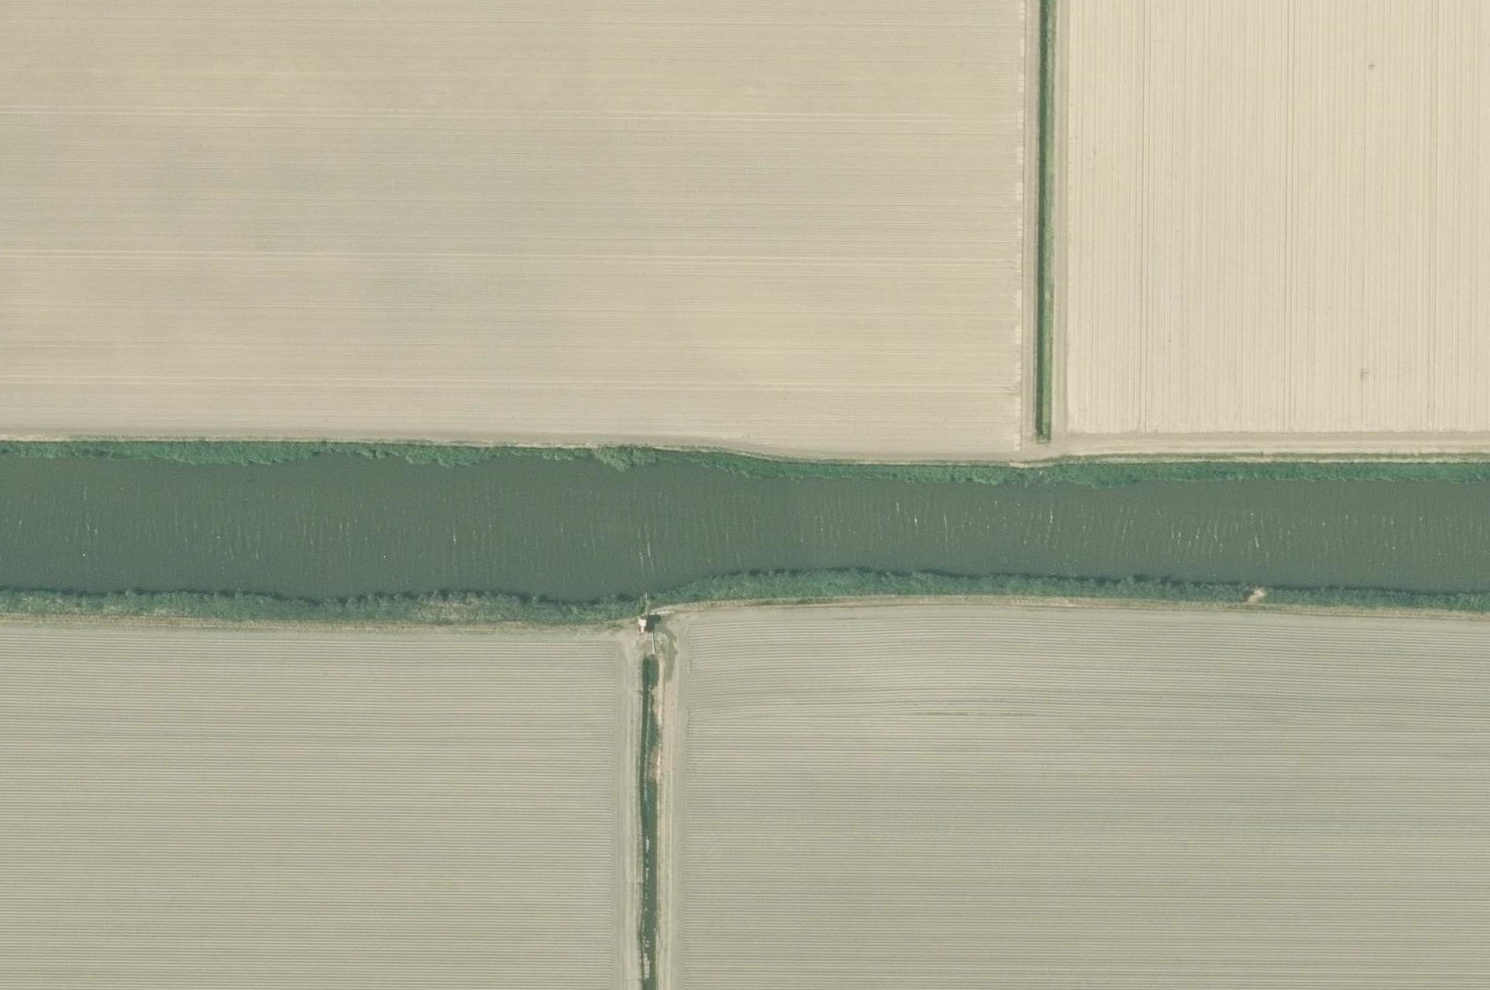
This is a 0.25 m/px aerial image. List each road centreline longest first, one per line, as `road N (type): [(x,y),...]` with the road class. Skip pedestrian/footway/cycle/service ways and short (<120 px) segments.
road 1 (track): [(1054,0),(1052,460)]

